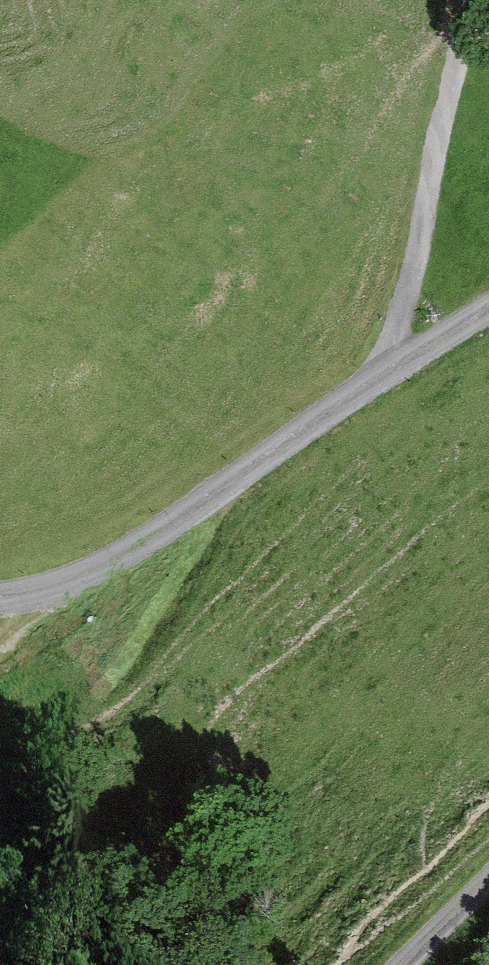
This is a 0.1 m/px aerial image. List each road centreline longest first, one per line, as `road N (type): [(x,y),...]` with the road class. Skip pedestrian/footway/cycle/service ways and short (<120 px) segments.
road 1 (track): [(0,600),(97,572),(395,364)]
road 2 (track): [(477,0),(448,84),(395,364)]

